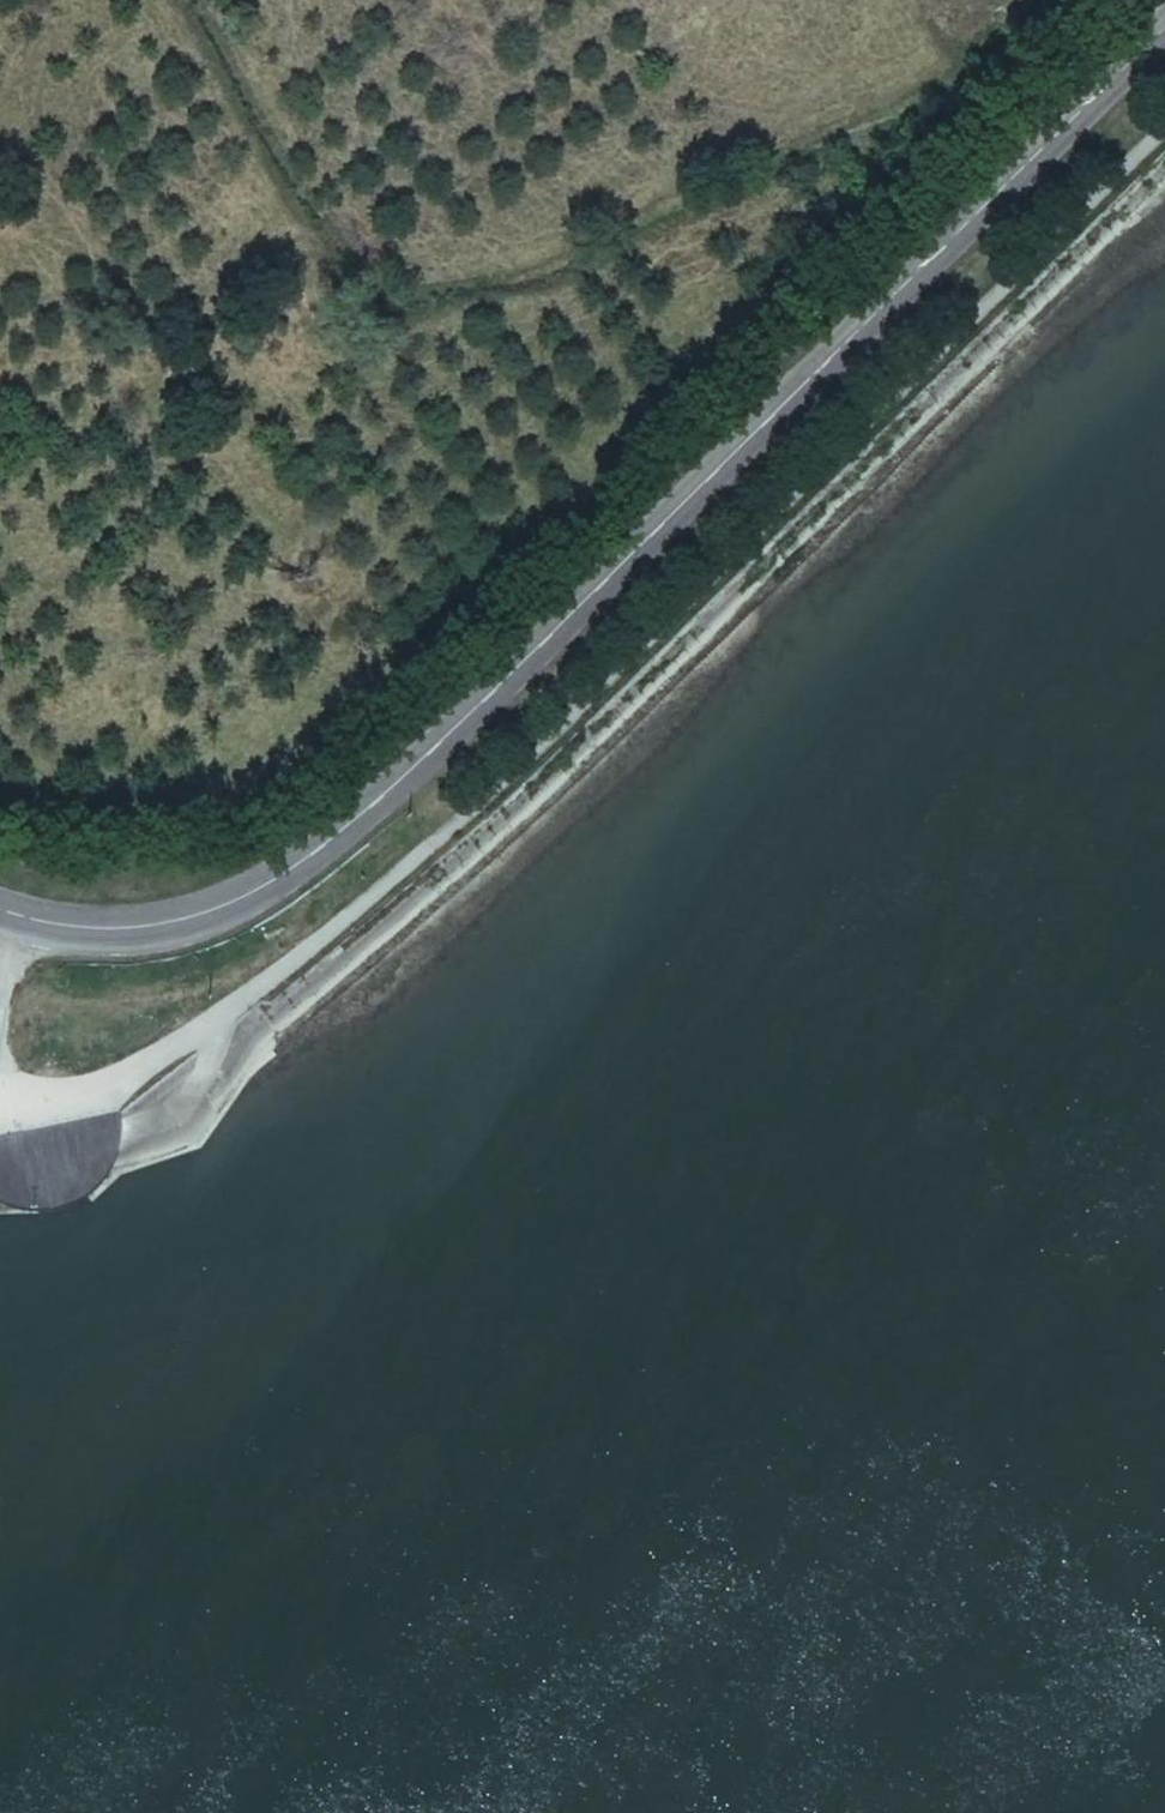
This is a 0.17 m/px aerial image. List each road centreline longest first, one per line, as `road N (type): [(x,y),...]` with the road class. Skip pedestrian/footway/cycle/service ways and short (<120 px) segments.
road 1 (secondary): [(1164,26),(386,788),(228,911),(78,935),(0,921)]

